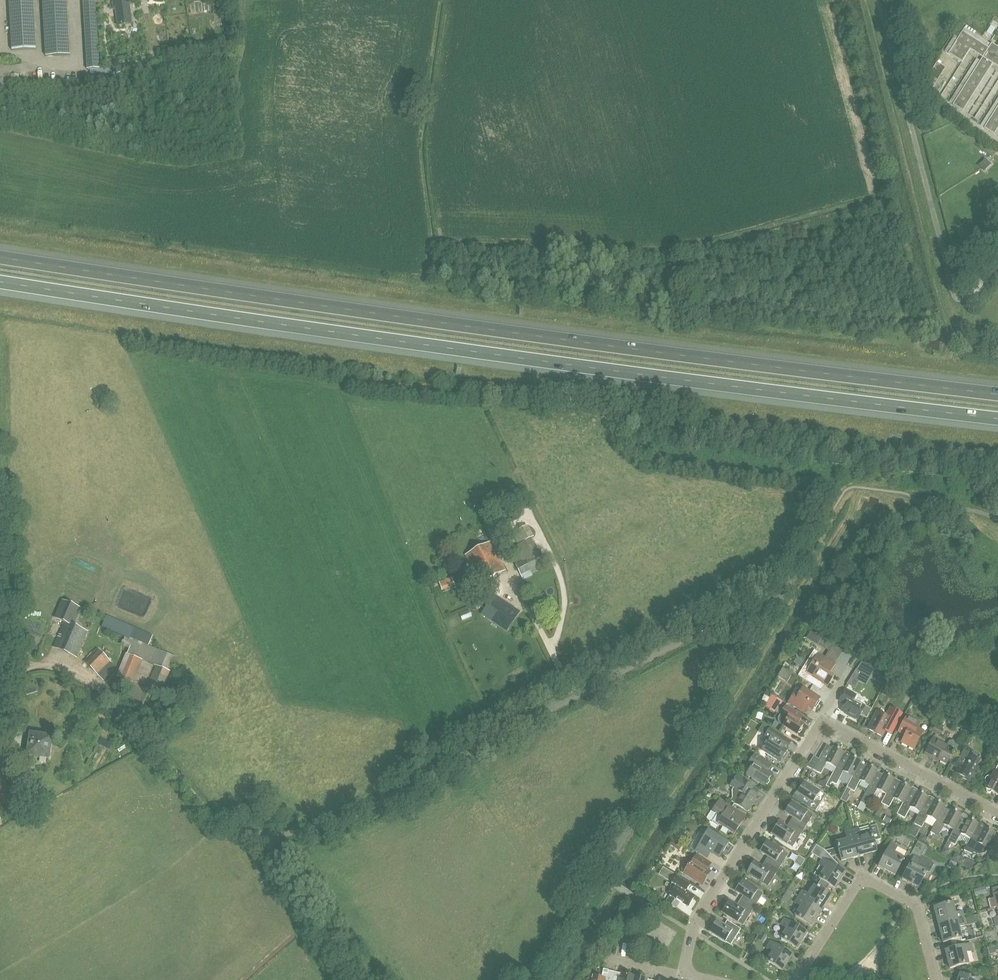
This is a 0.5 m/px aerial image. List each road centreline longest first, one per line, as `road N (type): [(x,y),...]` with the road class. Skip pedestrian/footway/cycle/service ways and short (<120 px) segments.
road 1 (unclassified): [(534,979),(776,599),(717,623),(388,806),(327,829),(241,832)]
road 2 (motorway): [(0,281),(997,419)]
road 3 (motorway): [(997,395),(0,257)]
road 4 (unclassified): [(997,303),(288,213),(277,192),(251,0)]
road 5 (track): [(962,312),(877,0)]
road 6 (track): [(241,832),(212,817),(100,691),(48,666),(28,667),(0,699)]
road 7 (residential): [(694,977),(687,968),(696,921),(822,721)]
road 8 (residential): [(796,979),(864,883),(915,907),(933,979)]
road 9 (residential): [(822,721),(997,813)]

